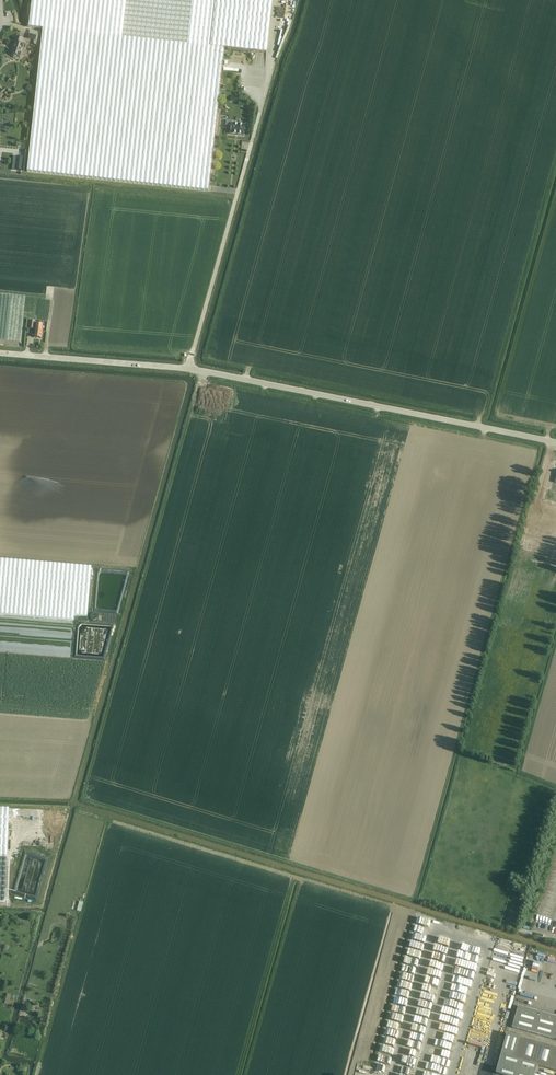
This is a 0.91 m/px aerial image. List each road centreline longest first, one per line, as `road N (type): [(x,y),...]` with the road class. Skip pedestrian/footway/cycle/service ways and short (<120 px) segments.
road 1 (unclassified): [(555,443),(204,372),(0,353)]
road 2 (track): [(0,704),(92,712),(134,564)]

